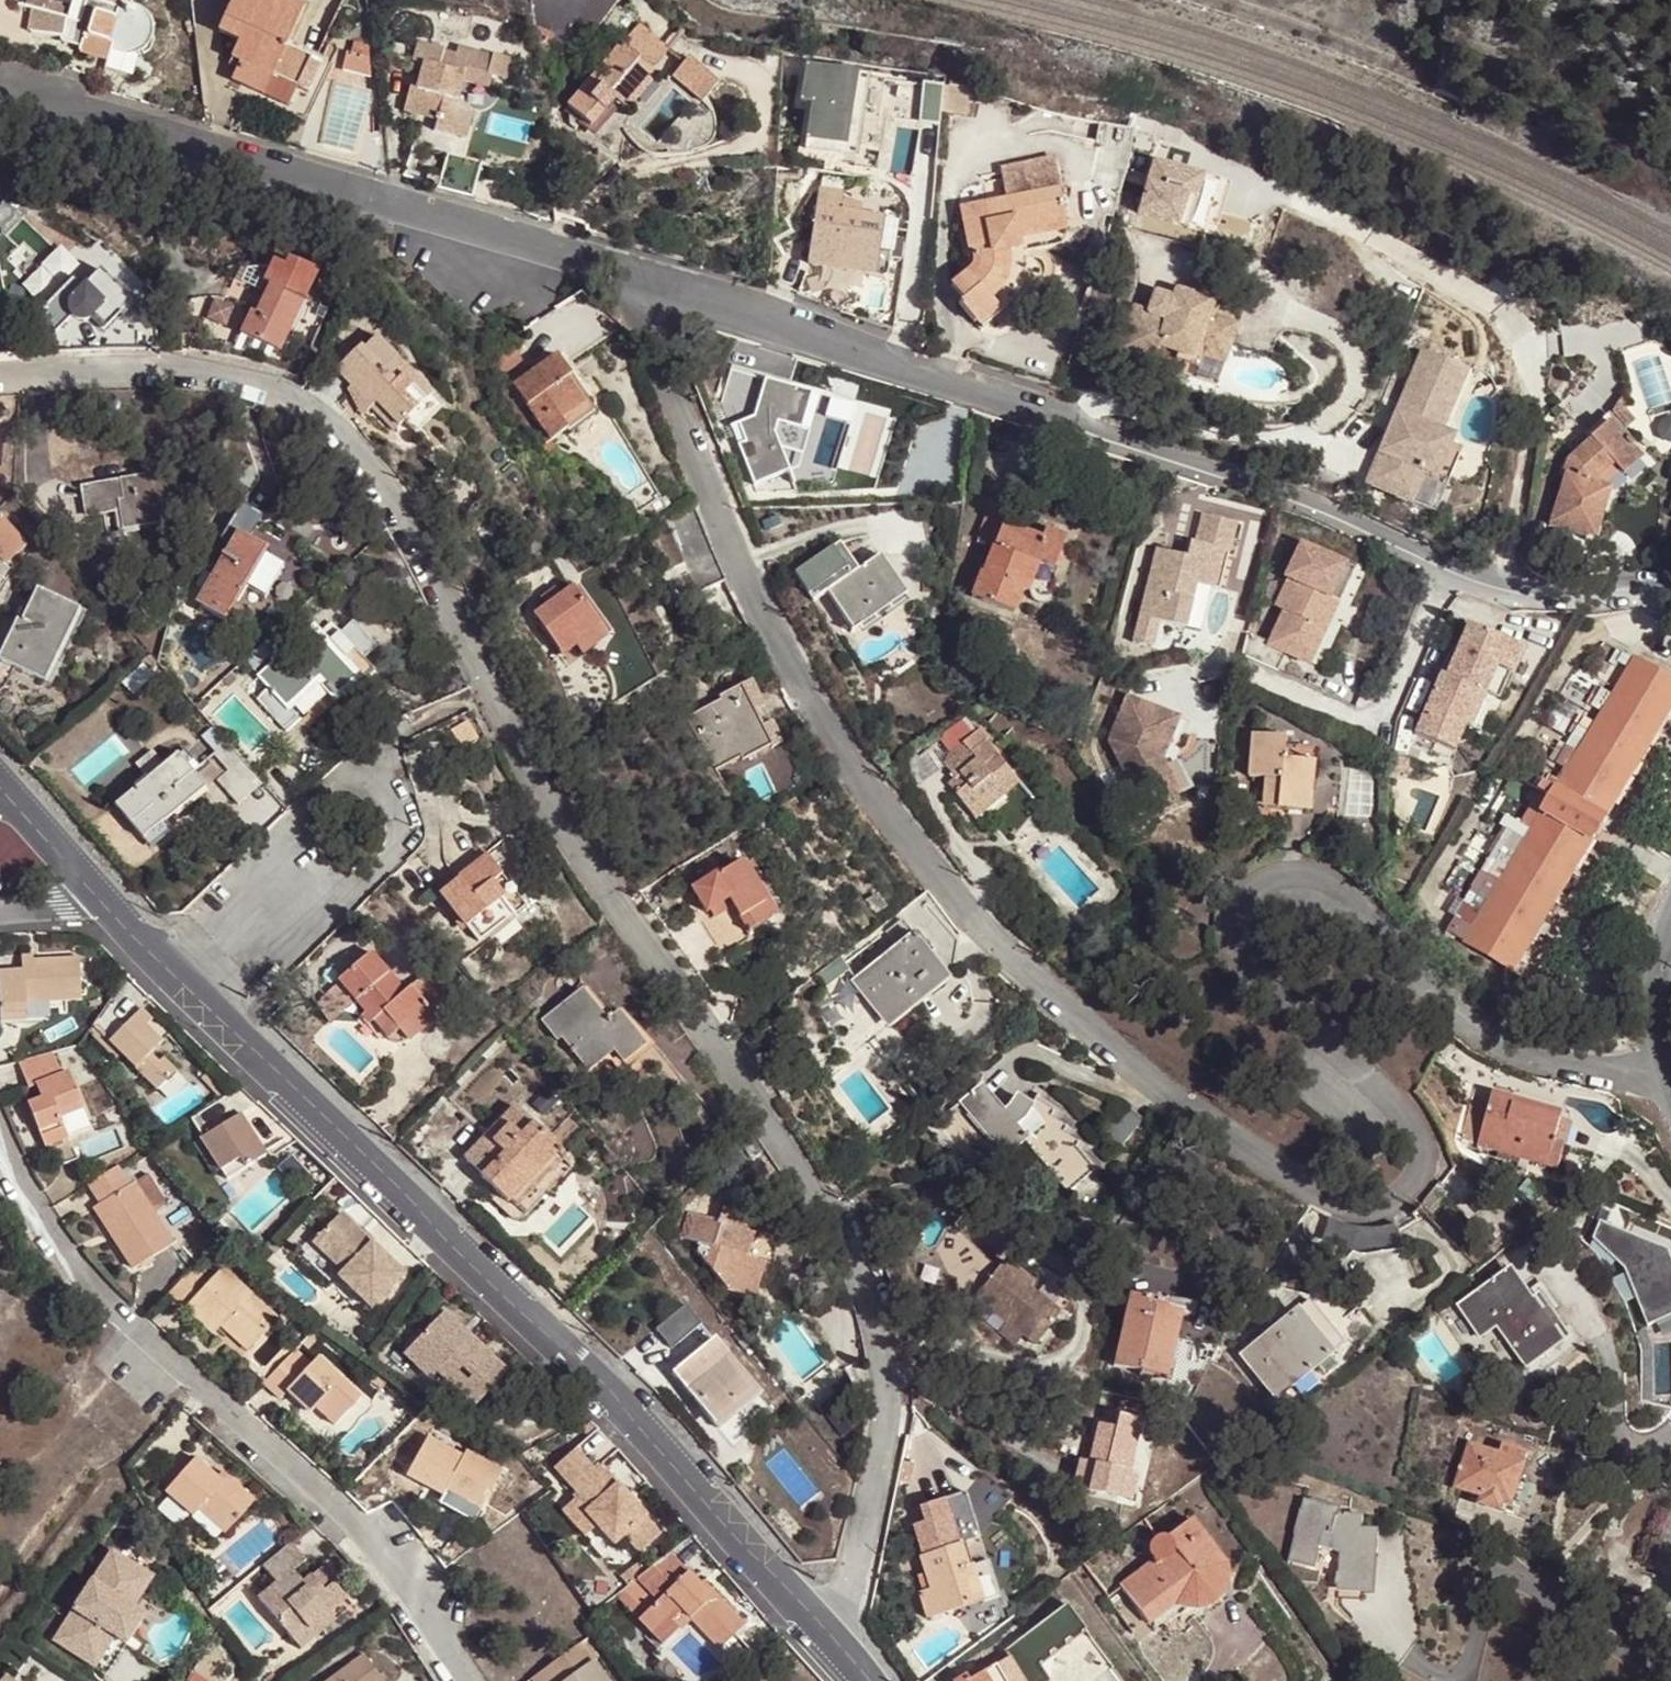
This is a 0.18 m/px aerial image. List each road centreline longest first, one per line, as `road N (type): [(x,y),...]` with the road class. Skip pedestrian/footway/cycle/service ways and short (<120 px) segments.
road 1 (residential): [(1656,1077),(1543,1061),(1457,1018),(1318,877),(1276,870),(1241,894),(1233,937),(1252,977),(1392,1106),(1418,1141),(1412,1182),(1384,1209),(1326,1199),(1183,1108),(1049,996),(939,886),(849,772),(765,631),(711,503),(644,326),(652,280)]
road 2 (residential): [(0,380),(171,373),(236,378),(270,391),(351,454),(441,584),(516,729),(827,1207),(867,1291),(885,1410),(843,1581),(813,1624)]
road 3 (residential): [(89,883),(684,1477),(813,1624)]
road 4 (residential): [(652,280),(1328,512),(1450,568)]
road 5 (residential): [(0,103),(652,280)]
road 6 (residential): [(0,1138),(80,1268),(357,1524),(401,1594)]
road 7 (residential): [(1450,568),(1376,724),(1232,668),(1196,671)]
road 8 (residential): [(1502,588),(1532,325)]
road 9 (residential): [(1502,588),(1530,600),(1670,589)]
road 10 (residential): [(1656,1077),(1646,987),(1670,928)]
road 11 (residential): [(0,784),(89,883)]

